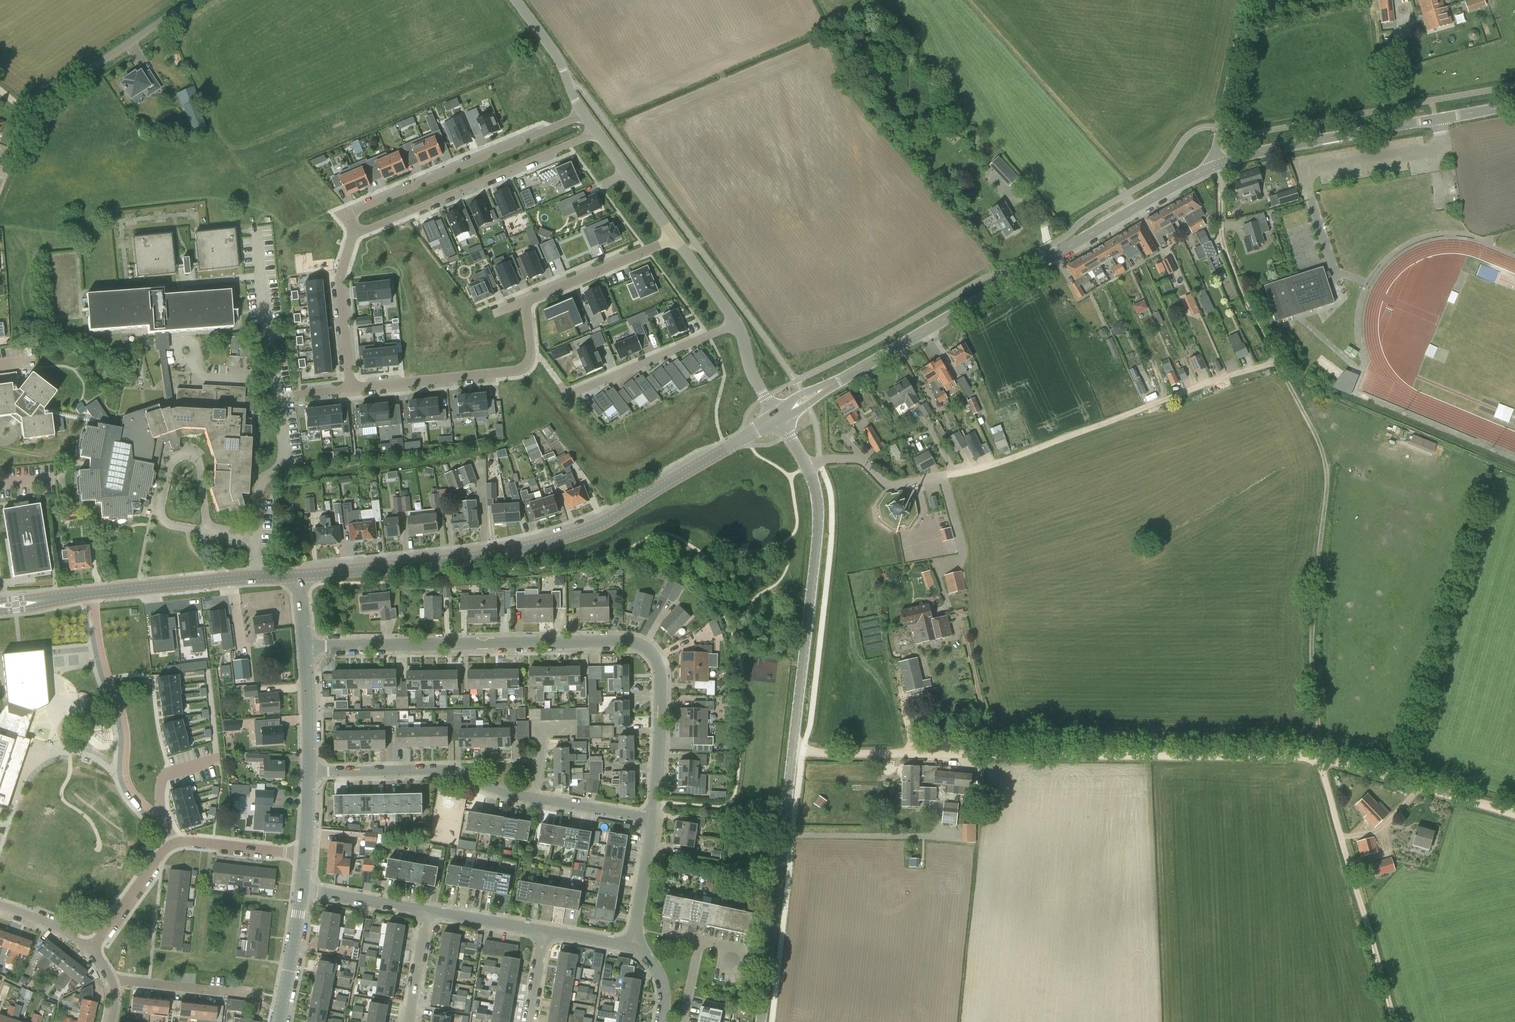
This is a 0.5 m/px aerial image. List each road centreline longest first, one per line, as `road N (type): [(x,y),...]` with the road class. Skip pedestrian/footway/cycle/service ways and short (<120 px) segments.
road 1 (track): [(1319,756),(1310,651),(1326,467),(1225,249),(1219,166)]
road 2 (secondary): [(761,1021),(819,520),(808,468)]
road 3 (track): [(1319,756),(802,753)]
road 4 (residential): [(652,818),(662,677),(656,659),(636,643),(305,648)]
road 5 (secondary): [(301,576),(541,546),(631,509),(779,416)]
road 6 (secondary): [(779,416),(1219,166)]
road 7 (track): [(949,476),(1277,360)]
road 8 (secondary): [(1219,166),(1514,106)]
road 9 (track): [(1391,1021),(1319,756)]
road 10 (residential): [(92,594),(126,723),(130,787),(164,821),(172,845)]
road 11 (residential): [(355,235),(597,134)]
road 12 (residential): [(586,115),(344,215)]
road 13 (residential): [(526,301),(533,347),(519,372),(352,389)]
road 14 (residential): [(538,800),(444,770),(311,772)]
road 15 (track): [(1514,814),(1319,756)]
road 16 (unclassified): [(29,117),(191,0)]
road 17 (residential): [(569,395),(737,323)]
road 18 (residential): [(255,538),(260,488),(284,458),(272,375)]
road 19 (secondary): [(92,594),(259,576)]
road 20 (unclassified): [(1219,166),(1244,0)]
road 21 (residential): [(674,238),(526,301)]
road 22 (residential): [(352,389),(343,276),(355,235)]
road 23 (residential): [(257,995),(111,981)]
road 24 (residential): [(211,533),(171,524),(161,510),(170,465),(181,457),(199,460)]
road 25 (residential): [(172,845),(306,856)]
road 26 (residential): [(272,375),(260,242)]
road 27 (residential): [(93,950),(172,845)]
road 28 (tertiary): [(279,1021),(302,892)]
road 29 (residential): [(674,238),(597,134)]
road 30 (residential): [(634,945),(652,818)]
road 31 (residential): [(428,913),(302,892)]
road 32 (tertiary): [(311,772),(305,648)]
road 33 (residential): [(547,932),(428,913)]

